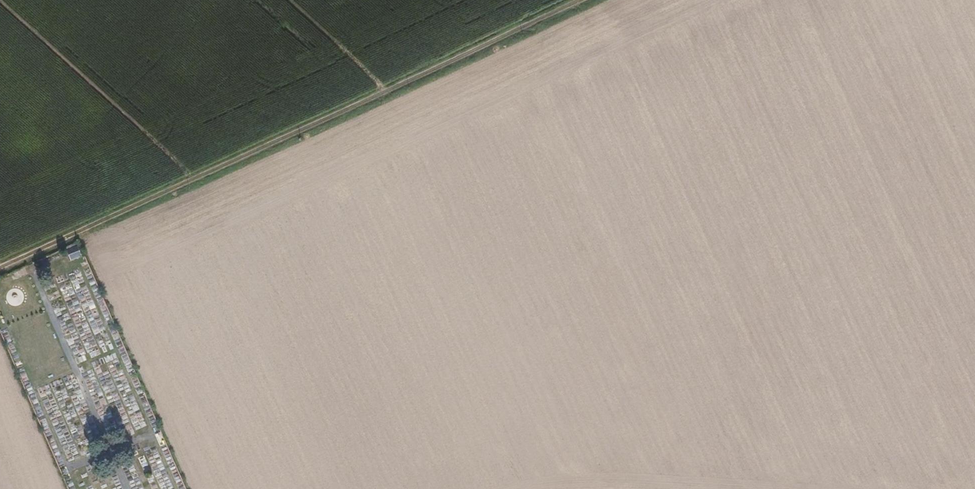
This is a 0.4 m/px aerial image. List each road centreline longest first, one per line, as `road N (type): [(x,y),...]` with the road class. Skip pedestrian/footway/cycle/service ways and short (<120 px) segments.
road 1 (track): [(174,184),(572,0)]

